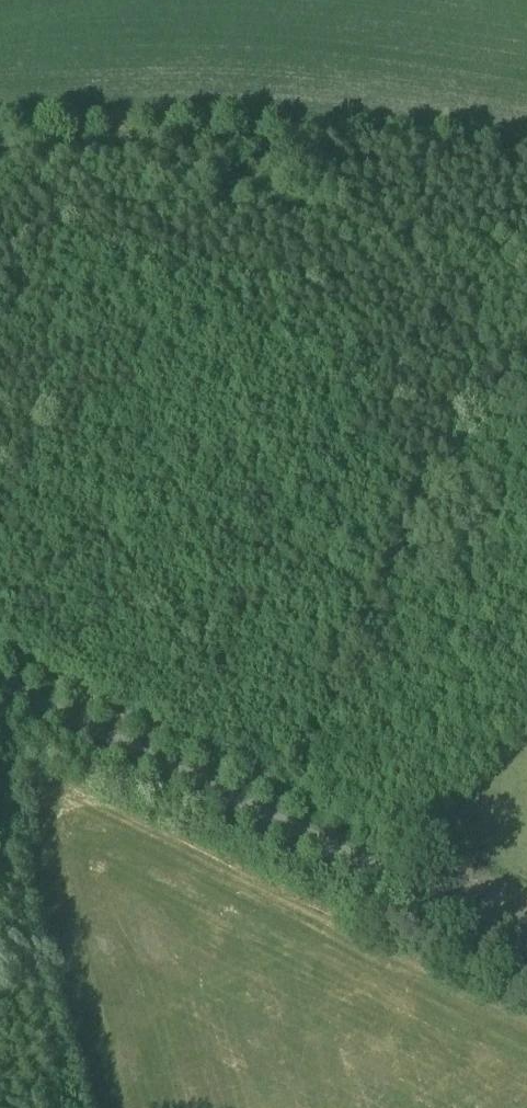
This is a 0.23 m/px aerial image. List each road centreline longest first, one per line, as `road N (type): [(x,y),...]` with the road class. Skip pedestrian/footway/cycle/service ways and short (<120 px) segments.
road 1 (unclassified): [(526,944),(0,681)]

